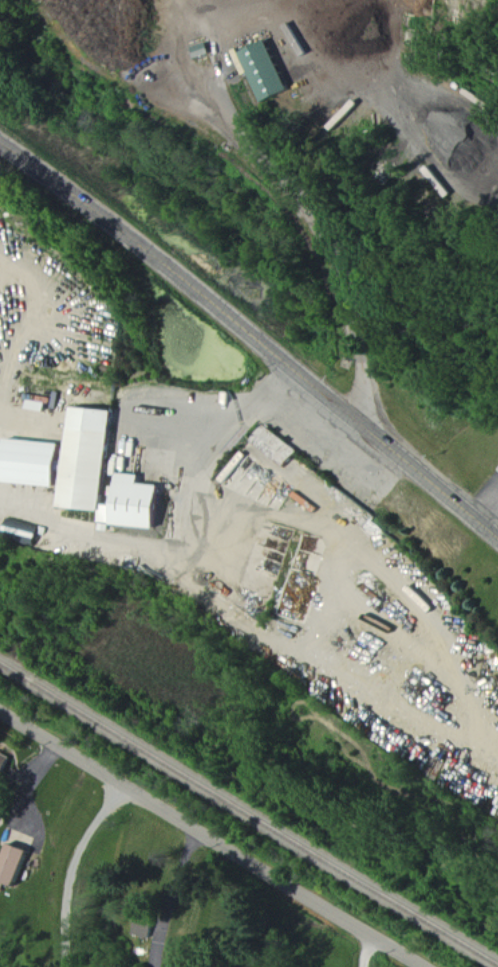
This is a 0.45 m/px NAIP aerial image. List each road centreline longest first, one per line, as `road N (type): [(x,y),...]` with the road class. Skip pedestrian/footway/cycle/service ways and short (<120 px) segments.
road 1 (residential): [(0,709),(430,966)]
road 2 (secondary): [(0,138),(297,365)]
road 3 (secondary): [(297,365),(497,538)]

